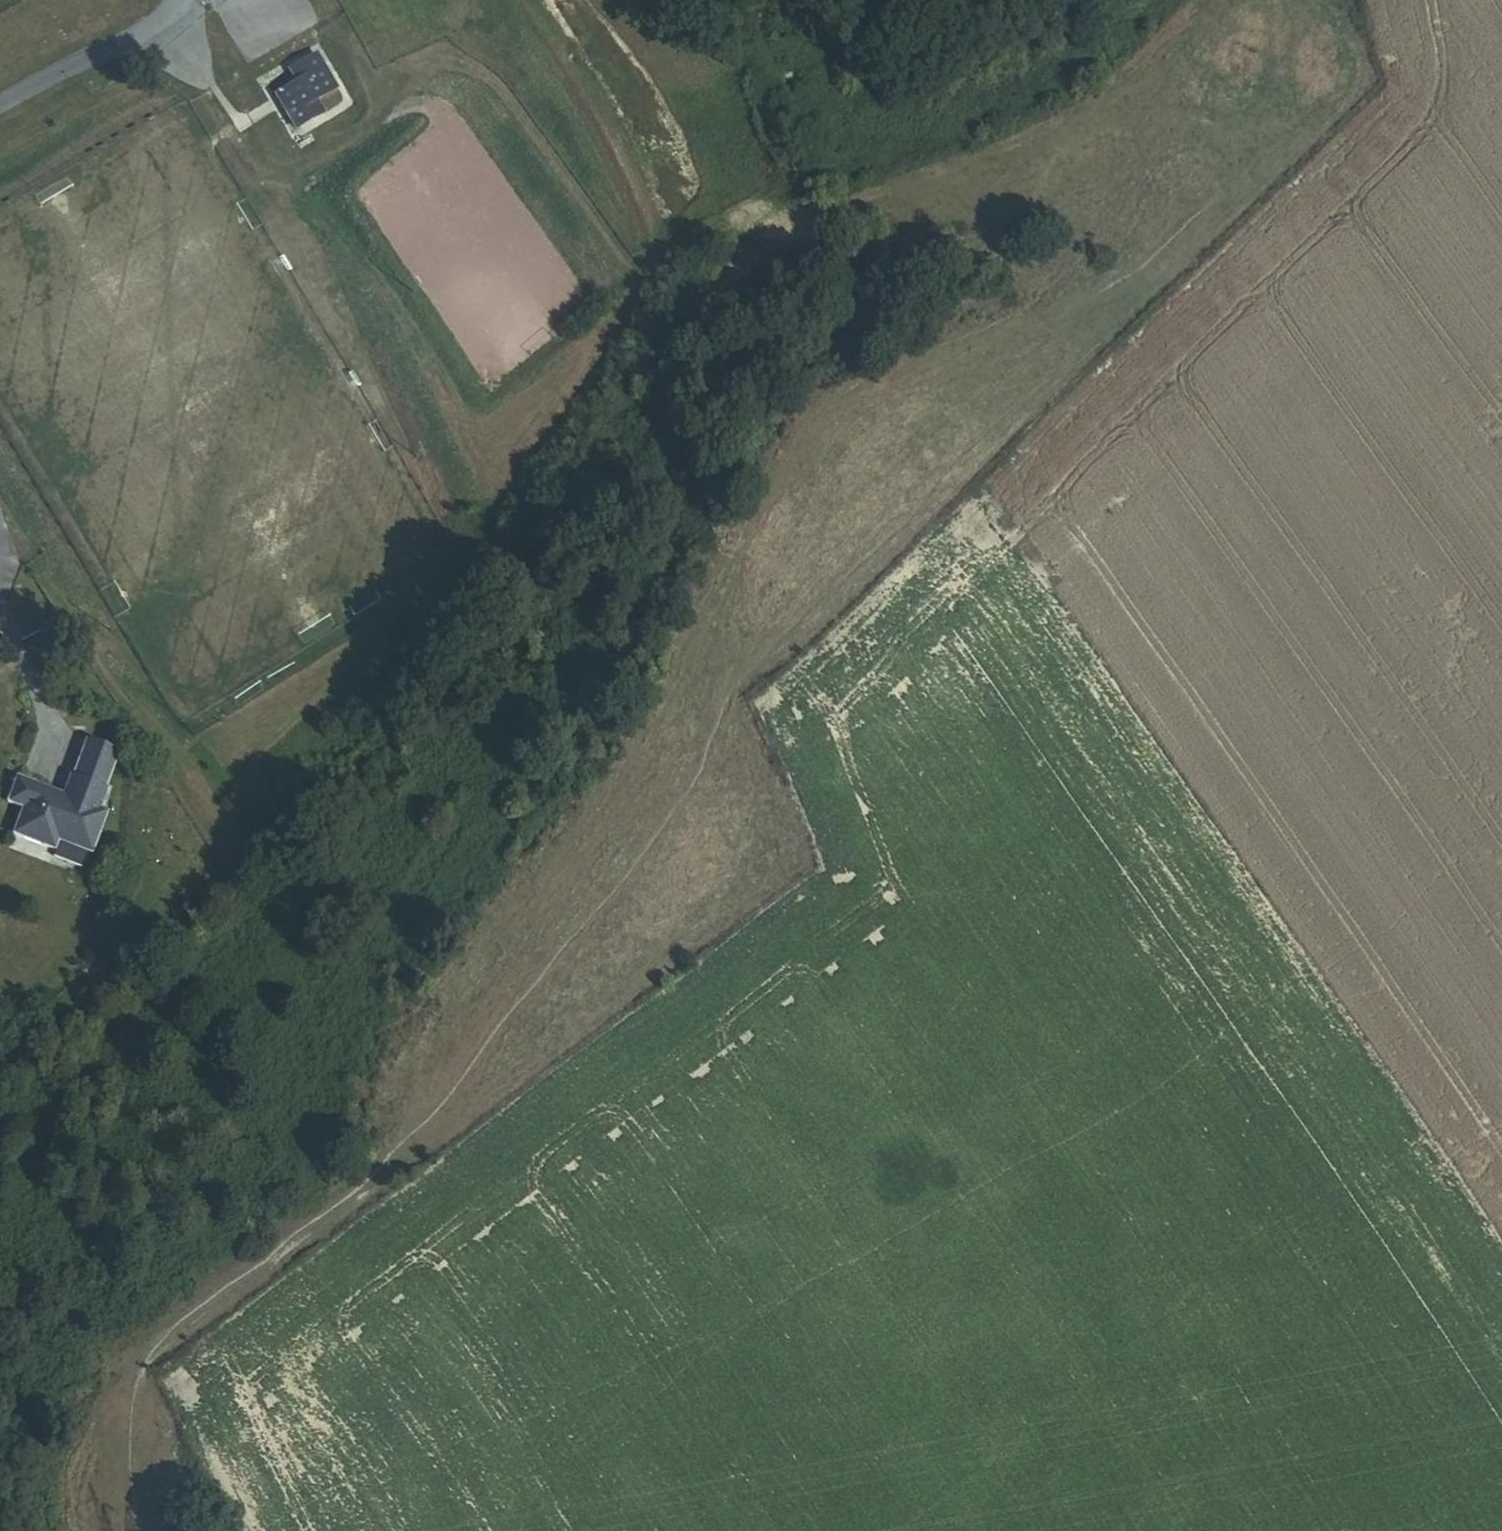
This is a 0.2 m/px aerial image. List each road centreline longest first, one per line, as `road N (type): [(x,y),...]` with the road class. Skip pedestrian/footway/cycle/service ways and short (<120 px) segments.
road 1 (unclassified): [(0,101),(138,39),(180,0)]

